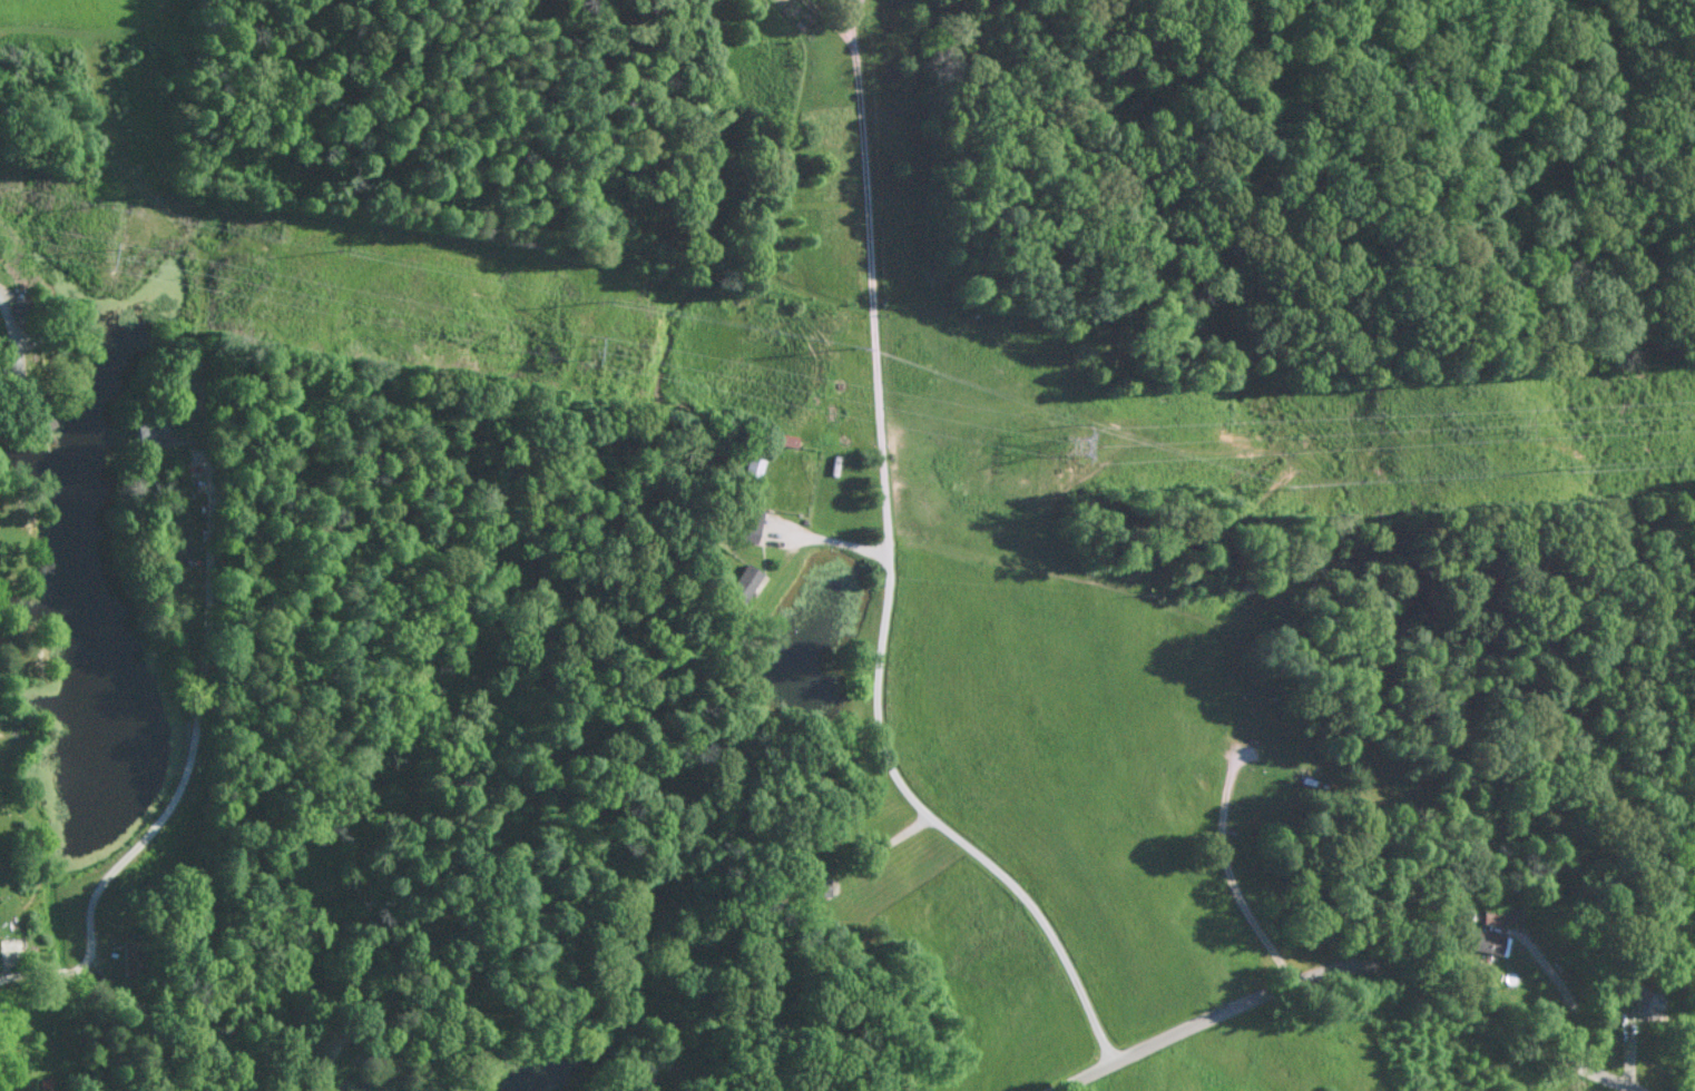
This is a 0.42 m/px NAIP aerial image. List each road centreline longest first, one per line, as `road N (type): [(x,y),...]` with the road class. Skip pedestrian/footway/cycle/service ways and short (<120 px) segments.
road 1 (residential): [(1120,1058),(1059,928),(1029,887),(928,803),(889,735),(890,561),(852,26)]
road 2 (residential): [(1057,1090),(1359,962),(1628,1090)]
road 3 (residential): [(0,982),(95,961),(99,897),(184,787),(207,677)]

